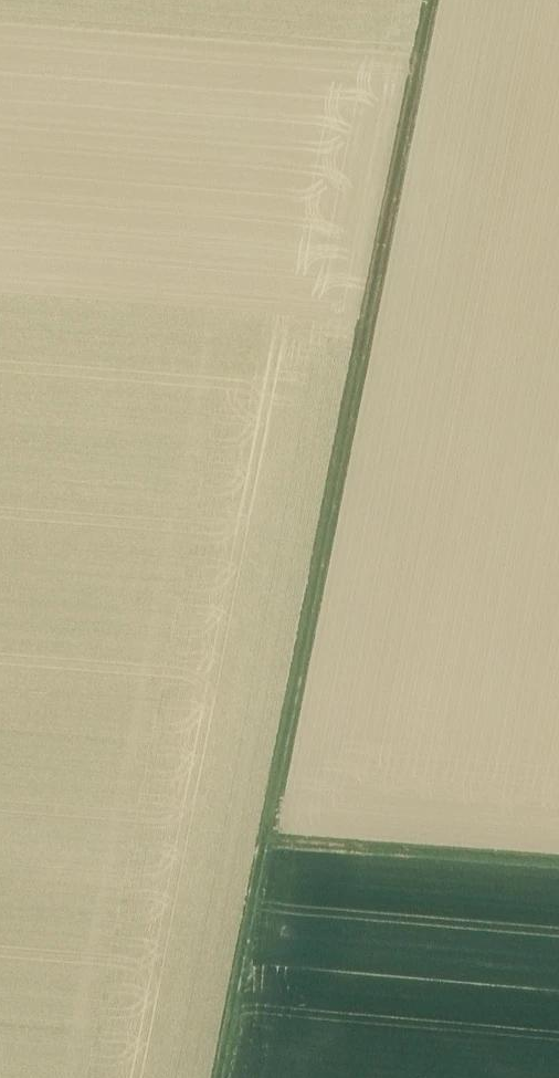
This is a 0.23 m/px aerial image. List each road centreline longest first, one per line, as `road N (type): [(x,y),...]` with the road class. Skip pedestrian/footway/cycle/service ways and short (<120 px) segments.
road 1 (track): [(220,1077),(399,156)]
road 2 (track): [(558,866),(266,844)]
road 3 (track): [(429,0),(399,156)]

